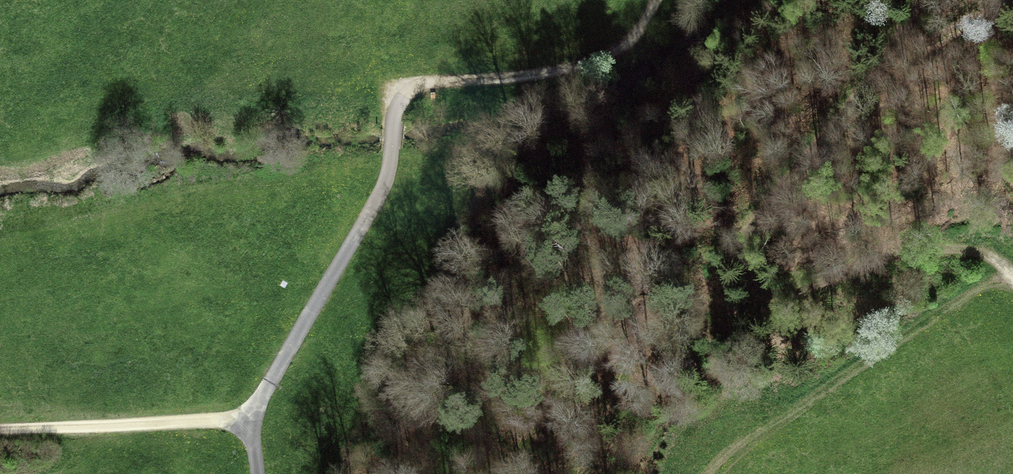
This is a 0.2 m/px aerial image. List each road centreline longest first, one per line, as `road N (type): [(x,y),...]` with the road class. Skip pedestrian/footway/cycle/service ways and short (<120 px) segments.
road 1 (track): [(1003,268),(965,250),(917,251),(784,292),(755,289),(738,269),(745,239),(892,59),(921,0)]
road 2 (track): [(261,473),(251,420),(384,175),(391,113)]
road 3 (track): [(711,473),(745,442),(1003,268)]
road 4 (track): [(662,0),(638,38),(608,58),(549,74),(414,85),(391,113)]
road 5 (track): [(251,420),(0,431)]
road 6 (track): [(1012,1),(892,59)]

